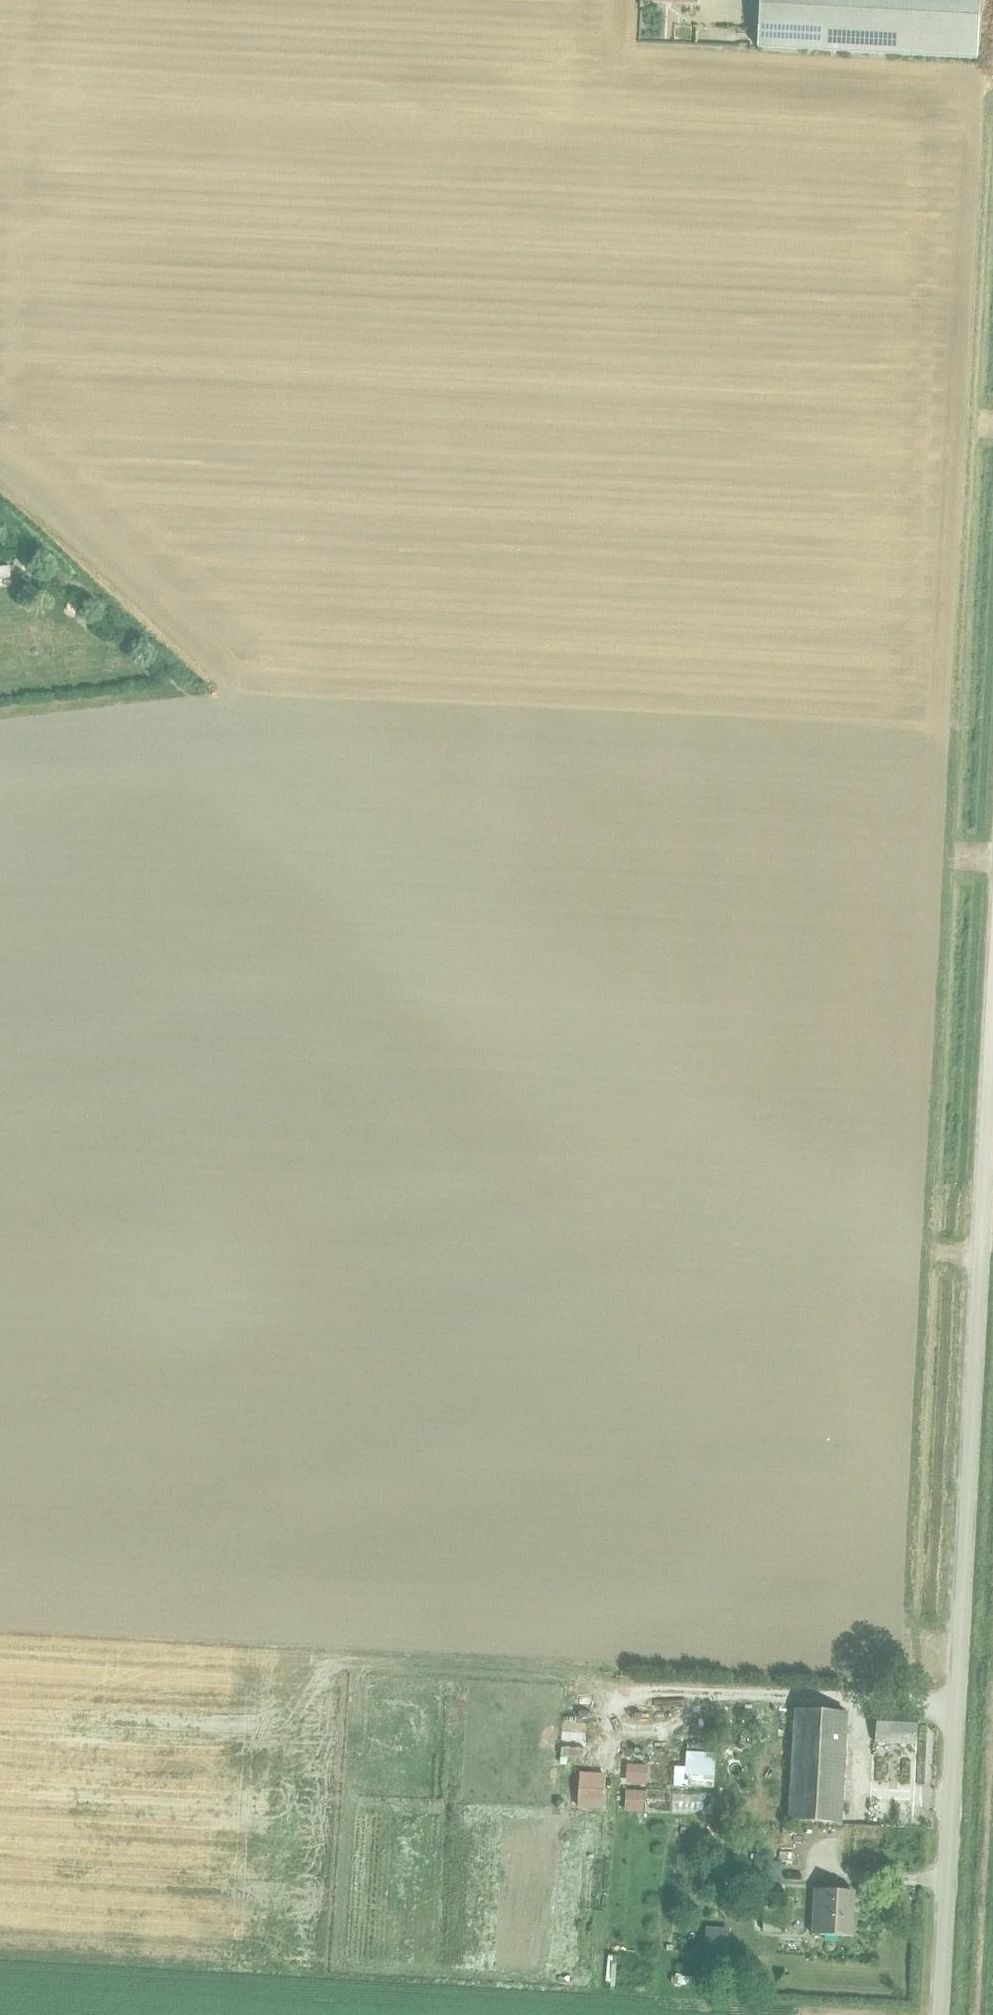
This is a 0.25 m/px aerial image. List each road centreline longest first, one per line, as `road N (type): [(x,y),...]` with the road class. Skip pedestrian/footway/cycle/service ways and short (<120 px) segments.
road 1 (unclassified): [(939,2014),(992,1021)]

